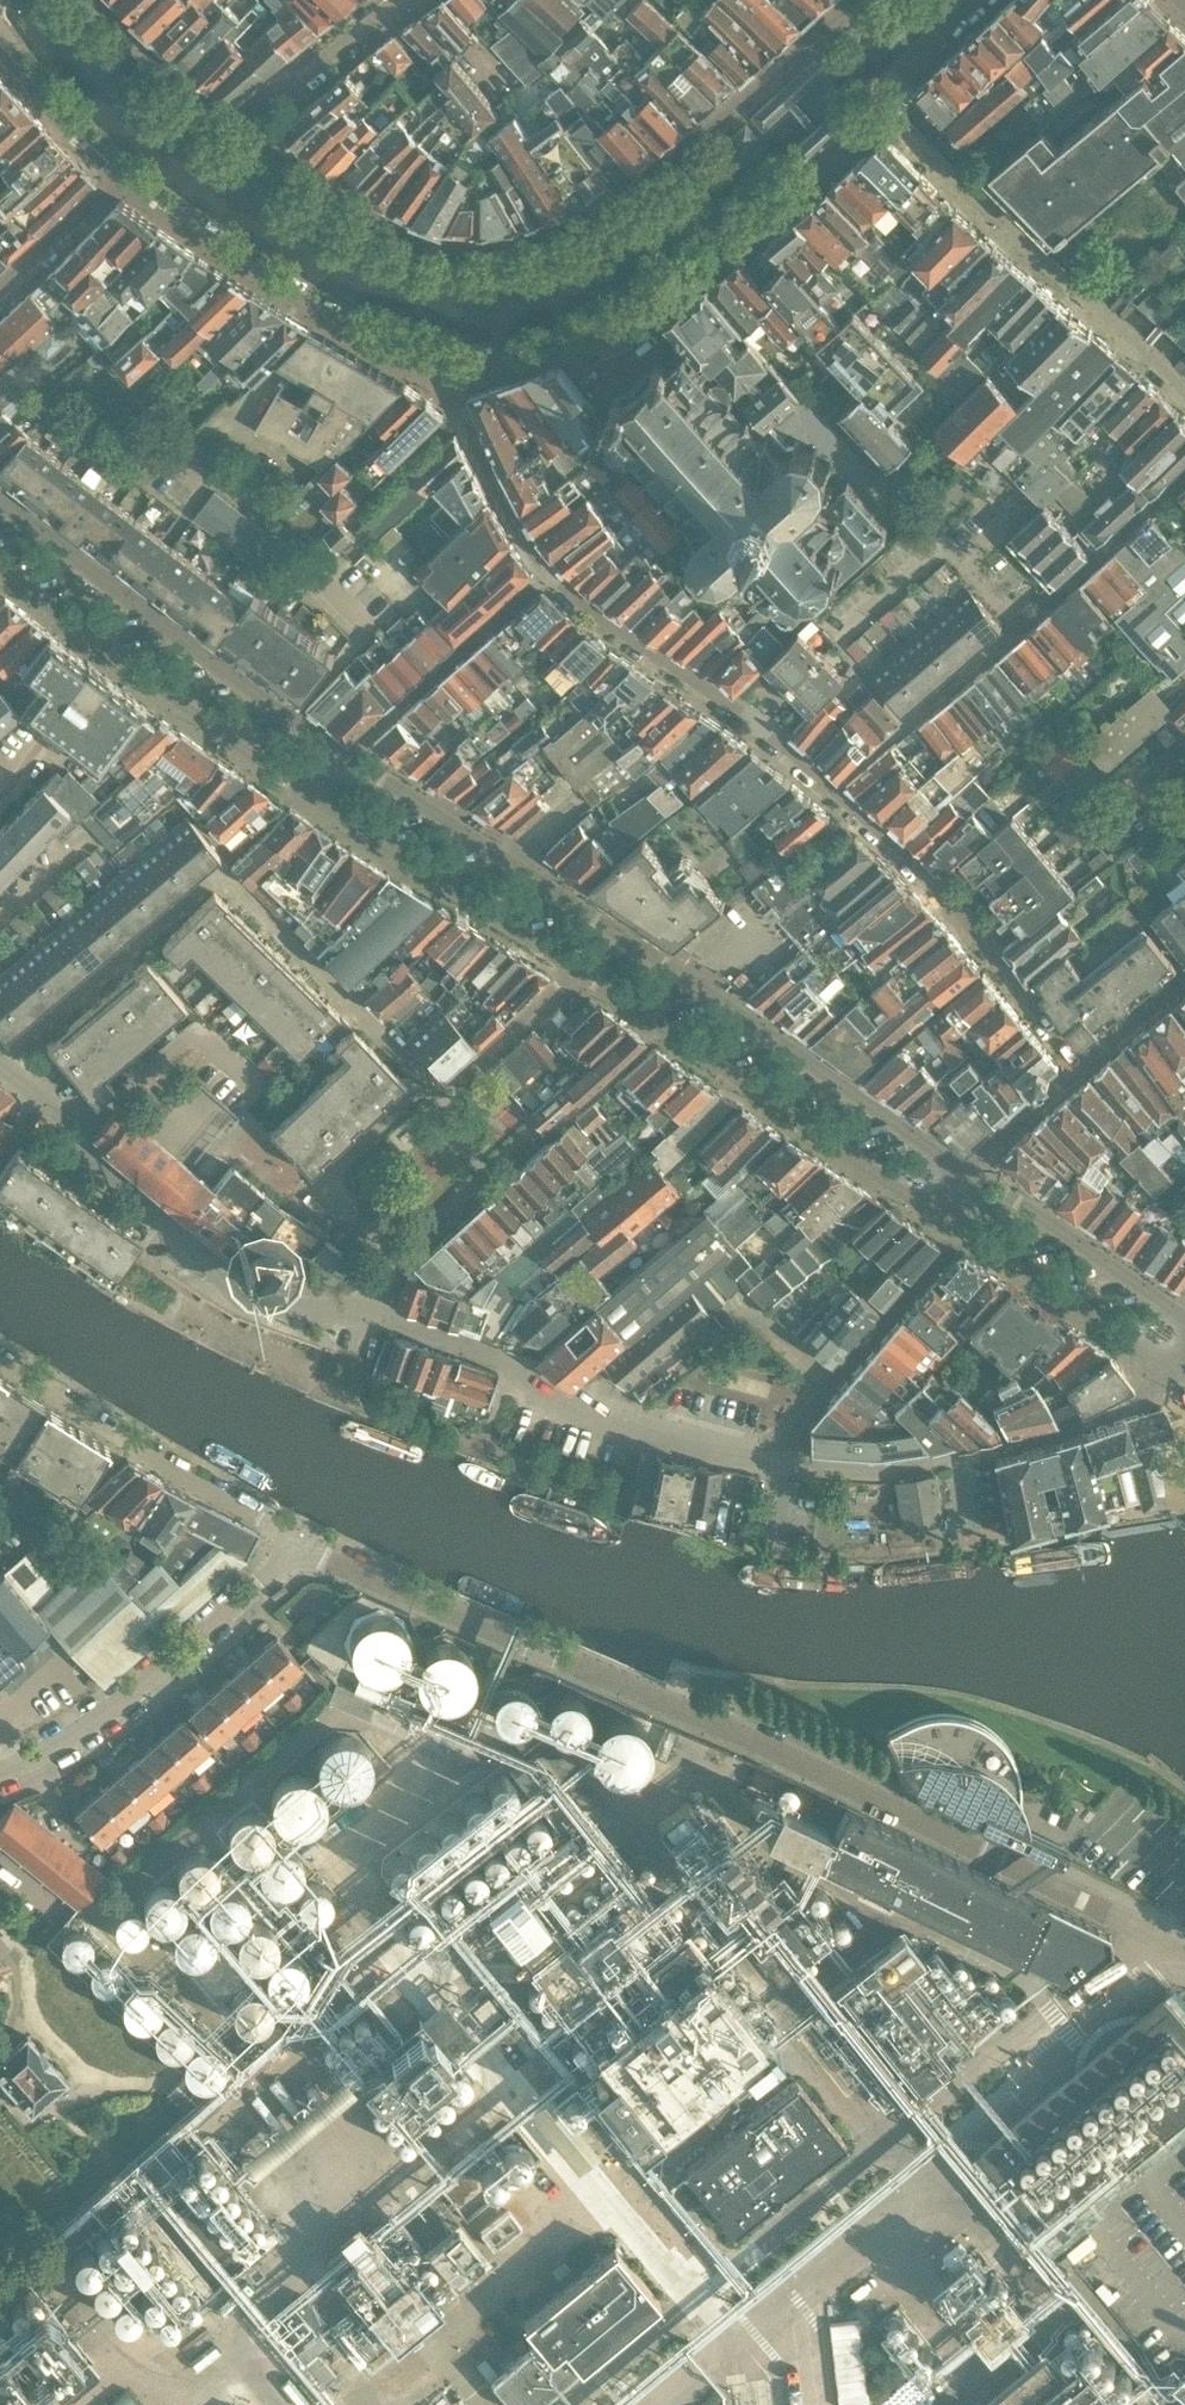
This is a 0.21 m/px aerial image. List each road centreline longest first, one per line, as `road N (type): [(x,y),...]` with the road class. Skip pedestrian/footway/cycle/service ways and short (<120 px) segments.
road 1 (unclassified): [(1184,1955),(664,1701),(301,1548)]
road 2 (residential): [(1079,1067),(930,878),(849,802),(768,732),(692,684),(549,570),(489,477),(441,369)]
road 3 (residential): [(972,1177),(667,957),(351,757)]
road 4 (residential): [(861,0),(625,200),(537,243),(459,250),(399,236),(232,124)]
road 5 (residential): [(441,369),(513,361),(625,321),(788,204),(881,106)]
road 6 (residential): [(835,639),(946,544),(1020,629),(1184,478)]
road 7 (residential): [(576,974),(951,1229)]
road 8 (residential): [(351,757),(0,493)]
road 9 (residential): [(1173,1373),(1052,1432),(958,1459),(886,1471),(758,1460)]
road 10 (residential): [(758,1460),(597,1421),(519,1371),(371,1316)]
road 11 (residential): [(1184,391),(881,106)]
road 12 (residential): [(0,1773),(95,1723),(301,1548)]
road 13 (residential): [(123,178),(309,306),(441,369)]
road 14 (residential): [(371,1316),(239,1300),(72,1140)]
road 15 (residential): [(301,1548),(0,1358)]
road 16 (residential): [(299,791),(576,974)]
road 17 (residential): [(440,1091),(217,875)]
road 18 (residential): [(951,1229),(946,1246),(860,1349),(758,1460)]
road 19 (residential): [(3,1066),(217,875)]
road 20 (residential): [(951,1229),(1173,1373)]
road 21 (residential): [(395,1260),(321,1191),(414,1097),(440,1091)]
road 22 (residential): [(1184,1318),(972,1177)]
road 23 (residential): [(72,1140),(196,1032),(264,1086)]
road 24 (residential): [(107,658),(299,791)]
road 25 (residential): [(232,124),(407,0)]
road 26 (residential): [(395,1260),(538,1137)]
road 27 (residential): [(232,124),(96,0)]
road 28 (residential): [(0,47),(123,178)]
road 29 (residential): [(440,1091),(576,974)]
road 30 (residential): [(0,291),(123,178)]
road 31 (residential): [(0,781),(107,658)]
road 32 (residential): [(972,1177),(1079,1067)]
road 33 (residential): [(881,106),(977,0)]
road 34 (residential): [(1079,1067),(1184,981)]
road 35 (residential): [(0,575),(107,658)]

